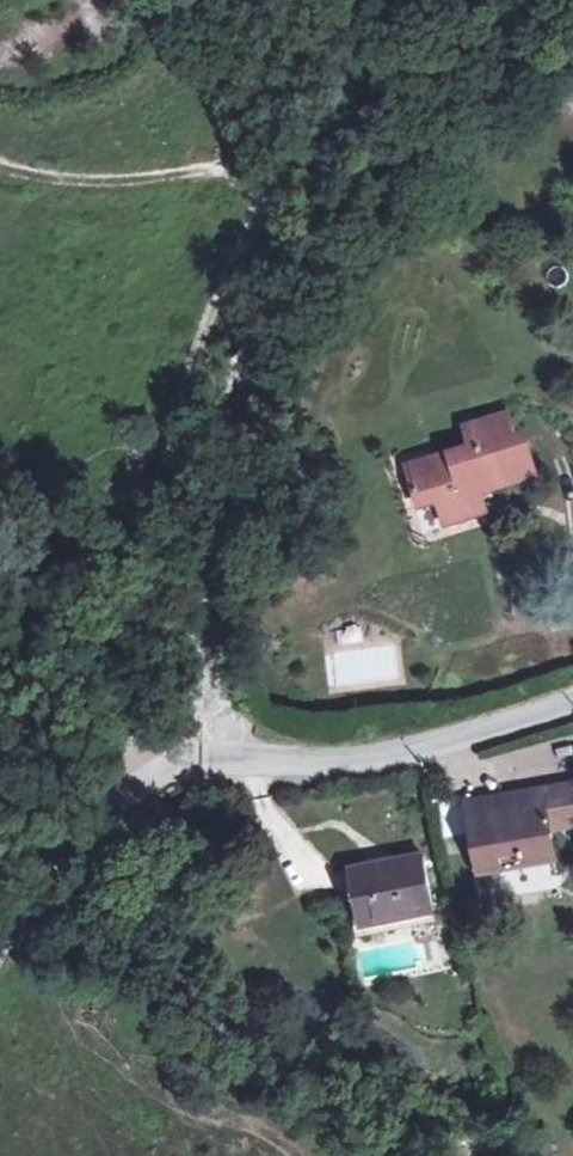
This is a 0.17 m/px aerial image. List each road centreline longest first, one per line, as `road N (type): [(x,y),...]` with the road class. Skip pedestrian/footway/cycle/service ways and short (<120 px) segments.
road 1 (track): [(161,764),(145,729),(170,467),(262,202),(233,181),(0,177)]
road 2 (tertiary): [(572,696),(485,728),(354,761),(235,761),(198,752),(161,764),(64,841),(0,946)]

